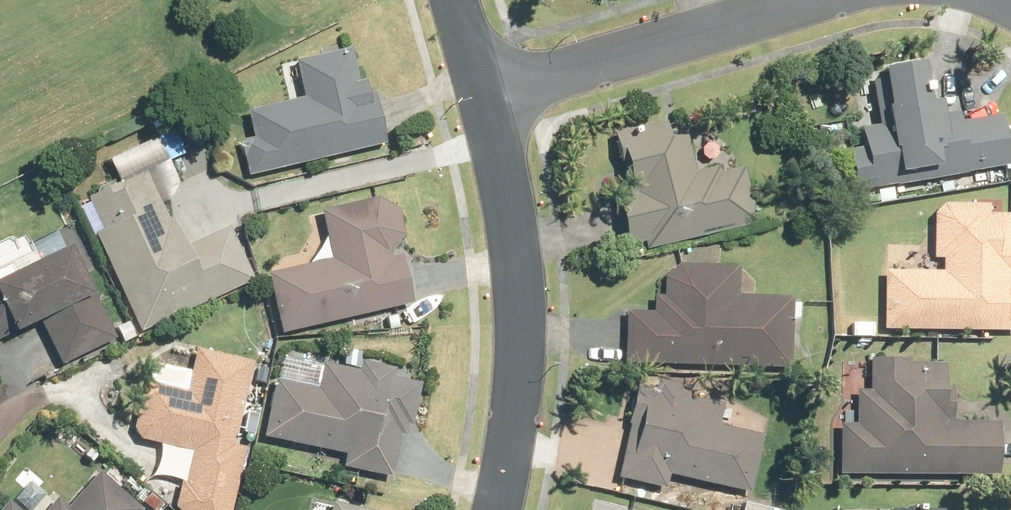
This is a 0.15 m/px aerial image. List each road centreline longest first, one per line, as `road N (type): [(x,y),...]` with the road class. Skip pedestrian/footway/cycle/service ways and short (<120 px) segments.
road 1 (residential): [(498,509),(512,451),(525,301),(490,98)]
road 2 (residential): [(490,98),(811,0)]

